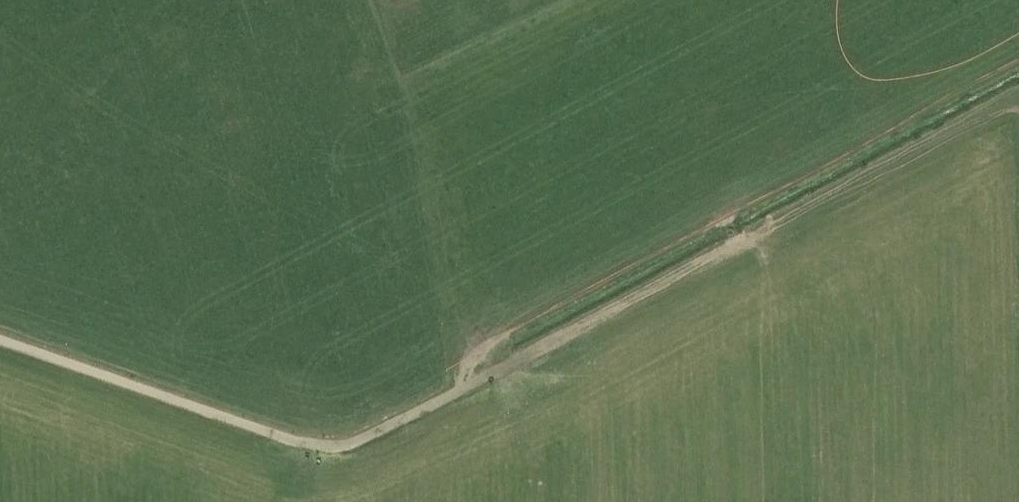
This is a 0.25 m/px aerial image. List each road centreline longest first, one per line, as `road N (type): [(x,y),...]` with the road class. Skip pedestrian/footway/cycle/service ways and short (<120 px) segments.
road 1 (track): [(512,365),(361,442),(321,443),(0,339)]

